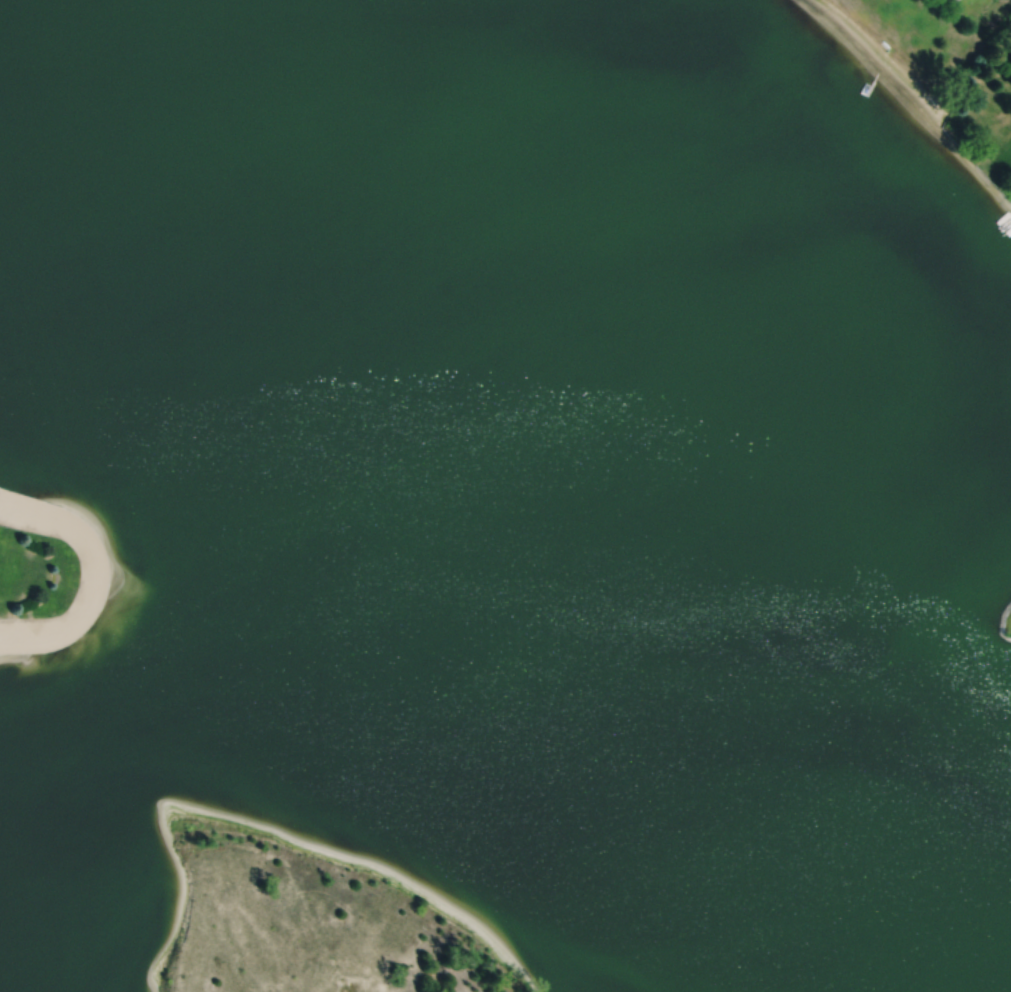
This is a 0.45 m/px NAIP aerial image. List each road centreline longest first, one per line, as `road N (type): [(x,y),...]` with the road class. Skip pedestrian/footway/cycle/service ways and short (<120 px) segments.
road 1 (track): [(386,991),(366,969),(323,952),(216,937)]

